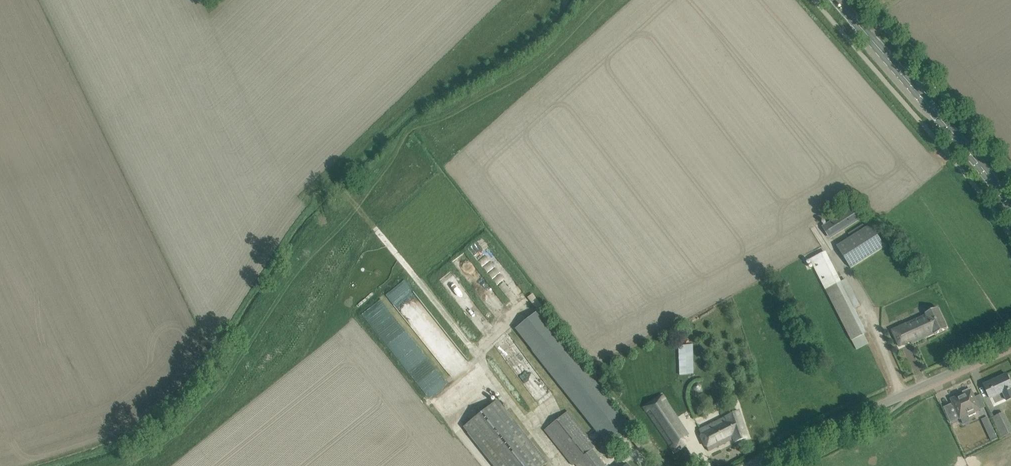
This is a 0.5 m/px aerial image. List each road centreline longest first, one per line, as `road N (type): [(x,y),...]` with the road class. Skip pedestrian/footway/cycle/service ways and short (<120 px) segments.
road 1 (track): [(113,465),(180,432),(210,401),(290,281),(359,207),(407,133),(524,73),(603,0)]
road 2 (unclassified): [(748,465),(1010,346)]
road 3 (secondary): [(1010,205),(841,0)]

